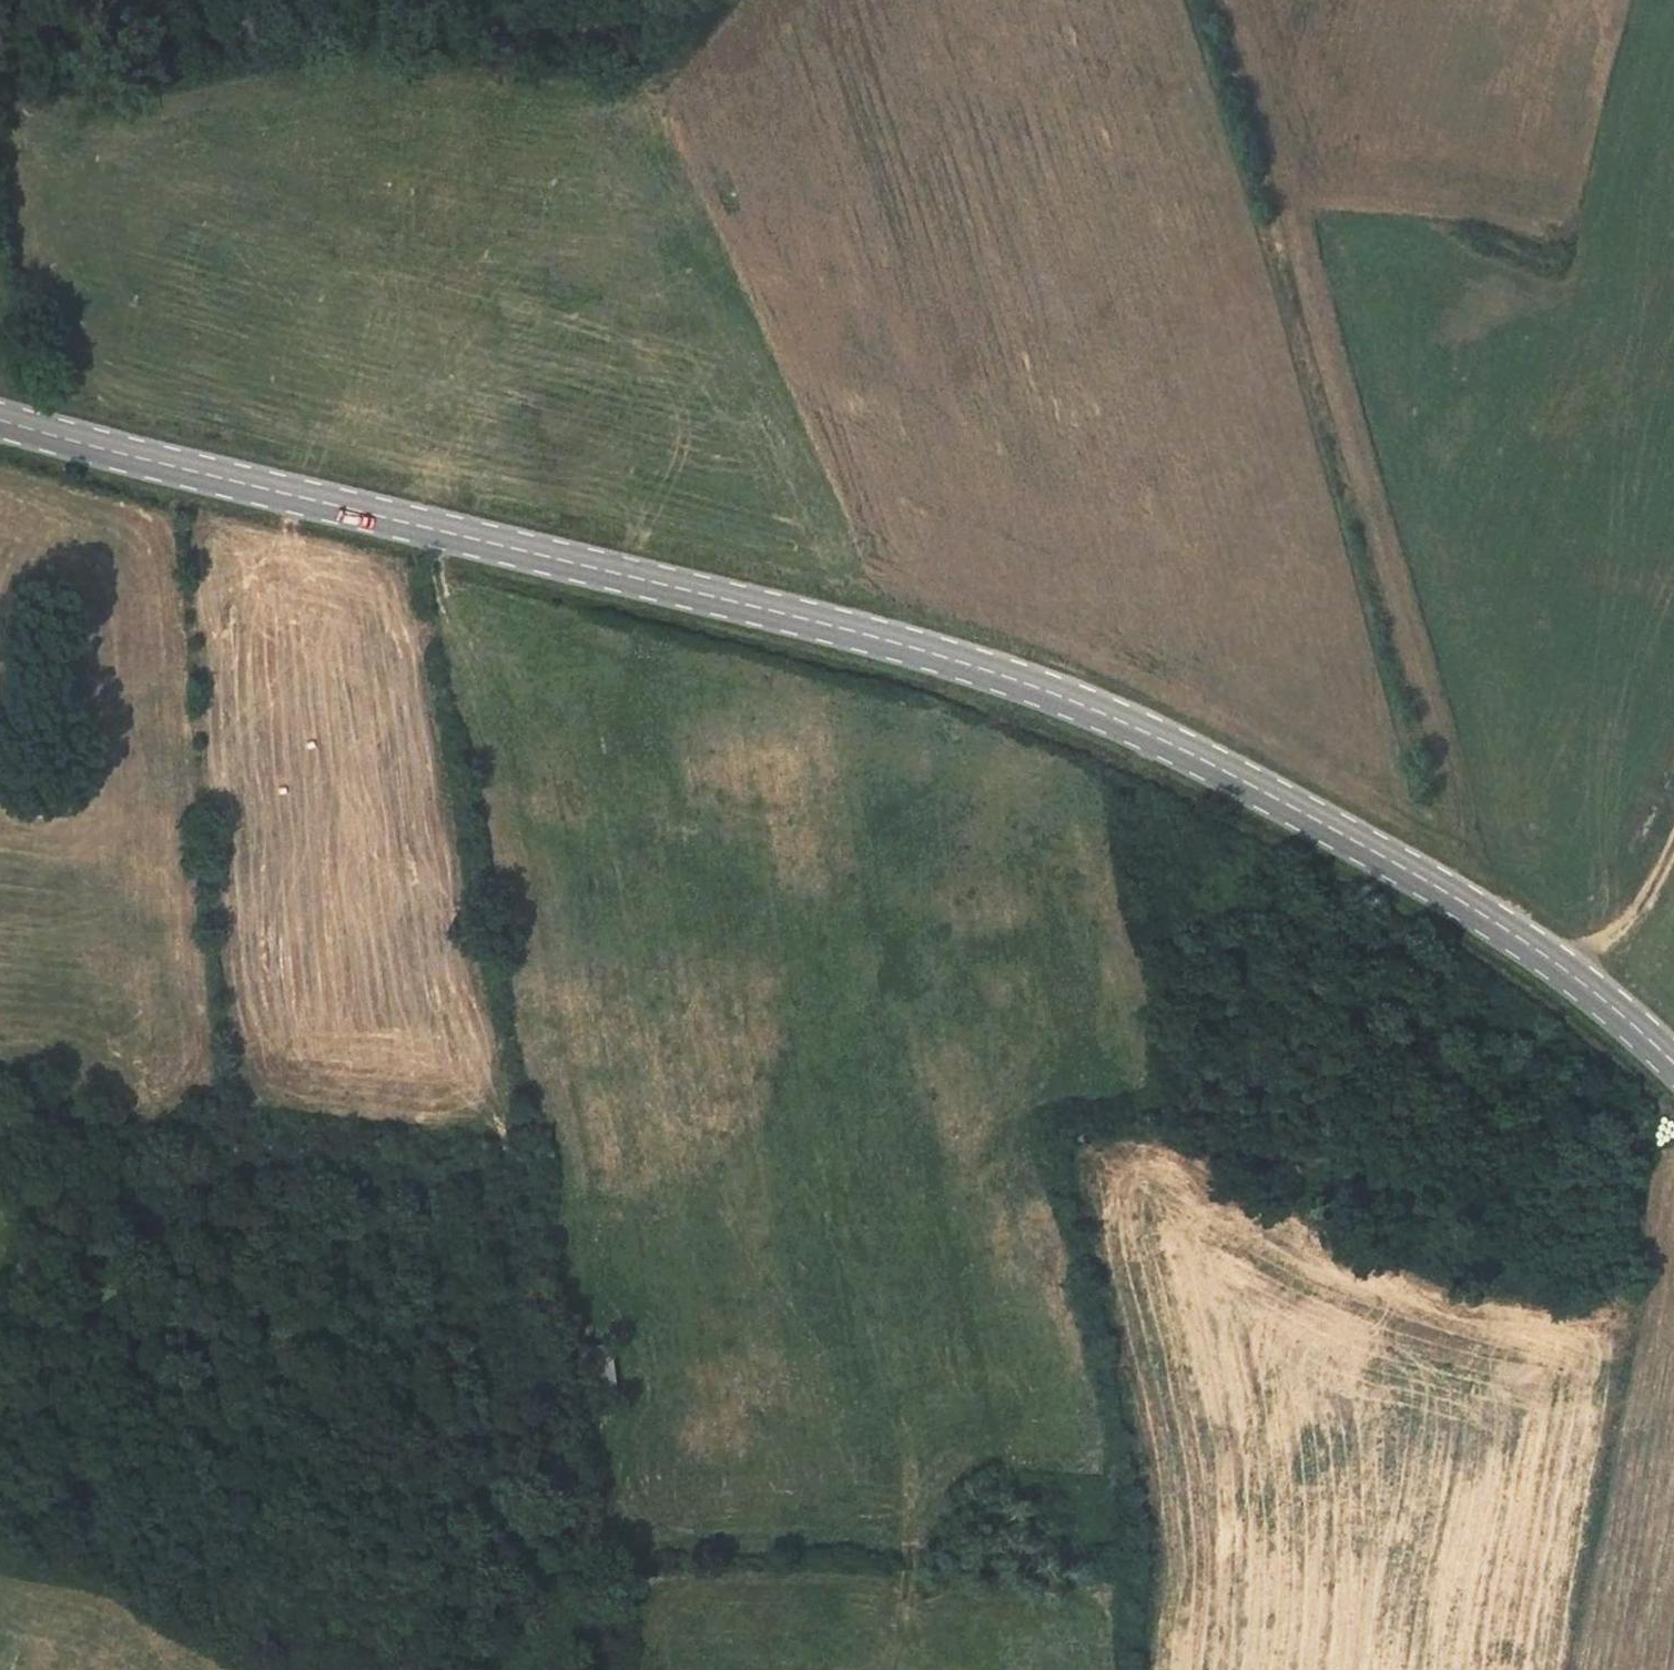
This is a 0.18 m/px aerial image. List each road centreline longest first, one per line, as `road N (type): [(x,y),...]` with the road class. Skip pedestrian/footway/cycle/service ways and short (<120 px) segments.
road 1 (secondary): [(0,416),(870,634),(1064,697),(1251,783),(1420,874),(1562,968),(1673,1060)]
road 2 (track): [(1673,843),(1662,875),(1618,929),(1562,968)]

